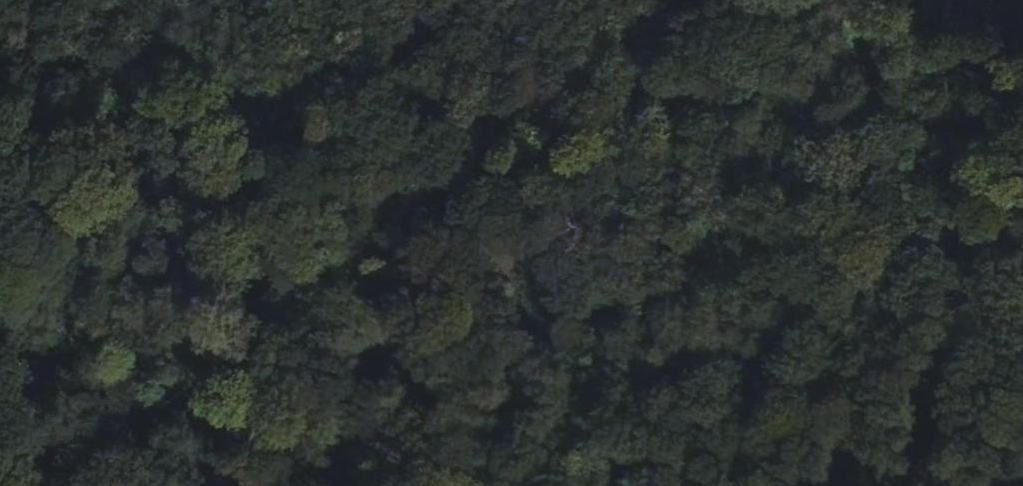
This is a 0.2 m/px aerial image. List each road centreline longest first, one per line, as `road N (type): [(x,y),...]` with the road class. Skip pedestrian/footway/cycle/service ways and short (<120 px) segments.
road 1 (track): [(576,87),(77,485)]
road 2 (track): [(0,51),(576,87)]
road 3 (track): [(576,87),(1022,117)]
road 4 (track): [(684,0),(576,87)]

